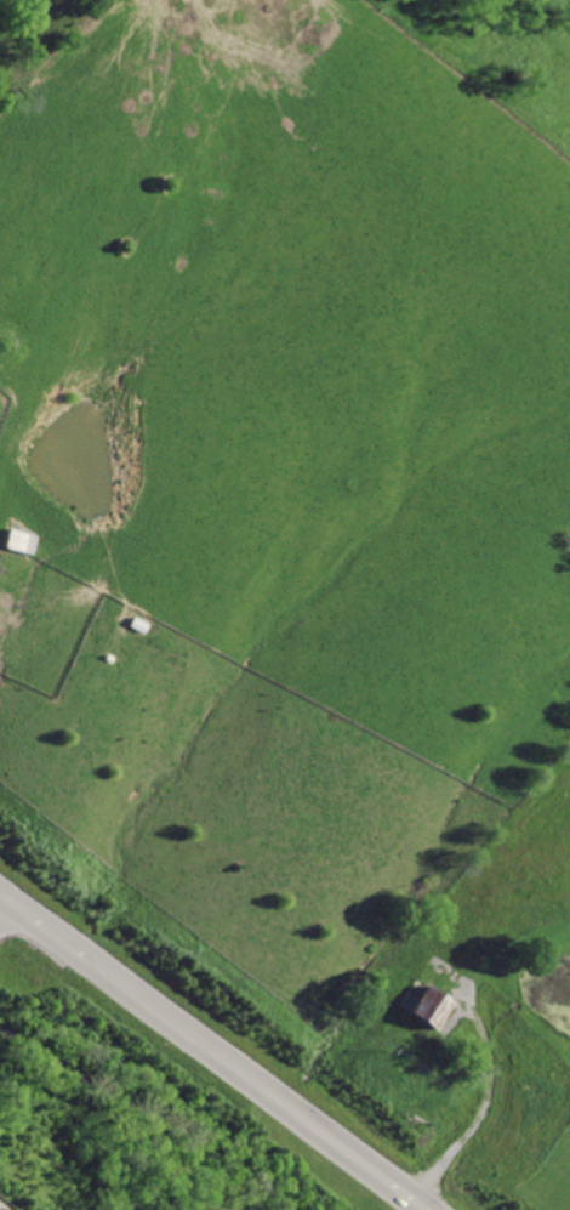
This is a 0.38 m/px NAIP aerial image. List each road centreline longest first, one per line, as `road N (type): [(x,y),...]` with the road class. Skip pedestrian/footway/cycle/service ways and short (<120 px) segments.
road 1 (secondary): [(85,958),(426,1209)]

